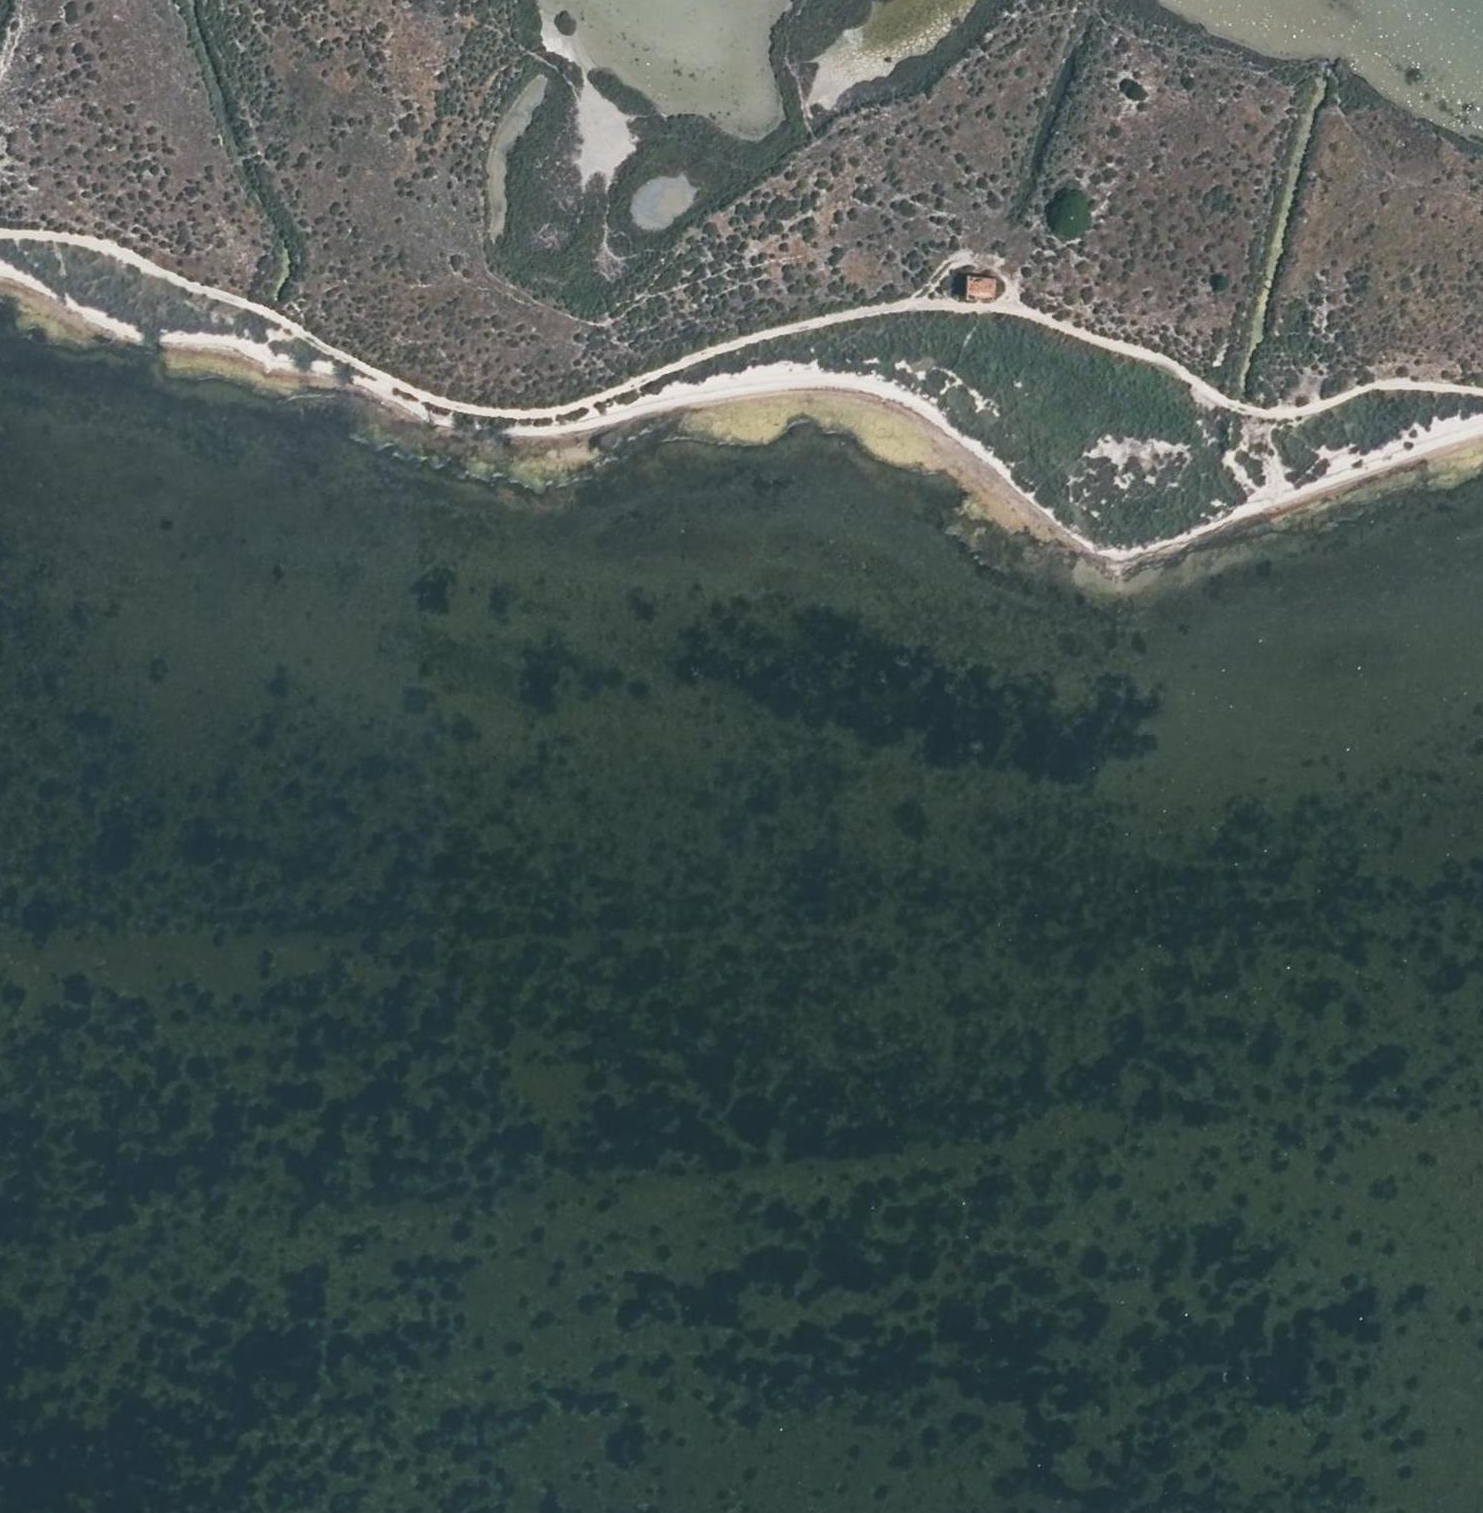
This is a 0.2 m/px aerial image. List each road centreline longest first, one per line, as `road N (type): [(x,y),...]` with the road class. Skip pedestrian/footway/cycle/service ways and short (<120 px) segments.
road 1 (track): [(0,233),(133,255),(211,316),(303,342),(438,403),(497,412),(559,415),(670,368),(878,308),(944,306),(1015,310),(1180,370),(1222,401),(1262,415),(1304,414),(1382,386),(1482,392)]

